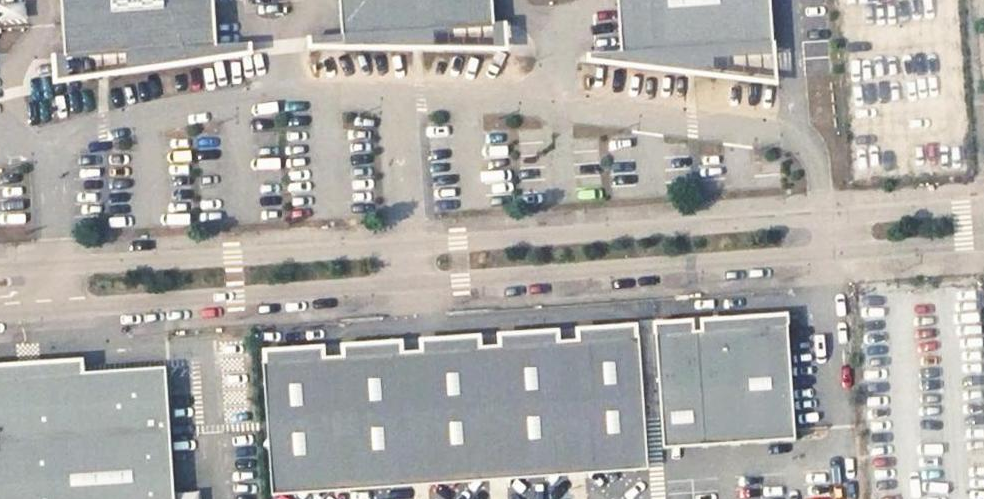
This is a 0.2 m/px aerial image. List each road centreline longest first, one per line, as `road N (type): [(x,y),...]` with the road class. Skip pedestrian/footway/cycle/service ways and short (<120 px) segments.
road 1 (unclassified): [(0,306),(983,242)]
road 2 (unclassified): [(983,207),(0,270)]

